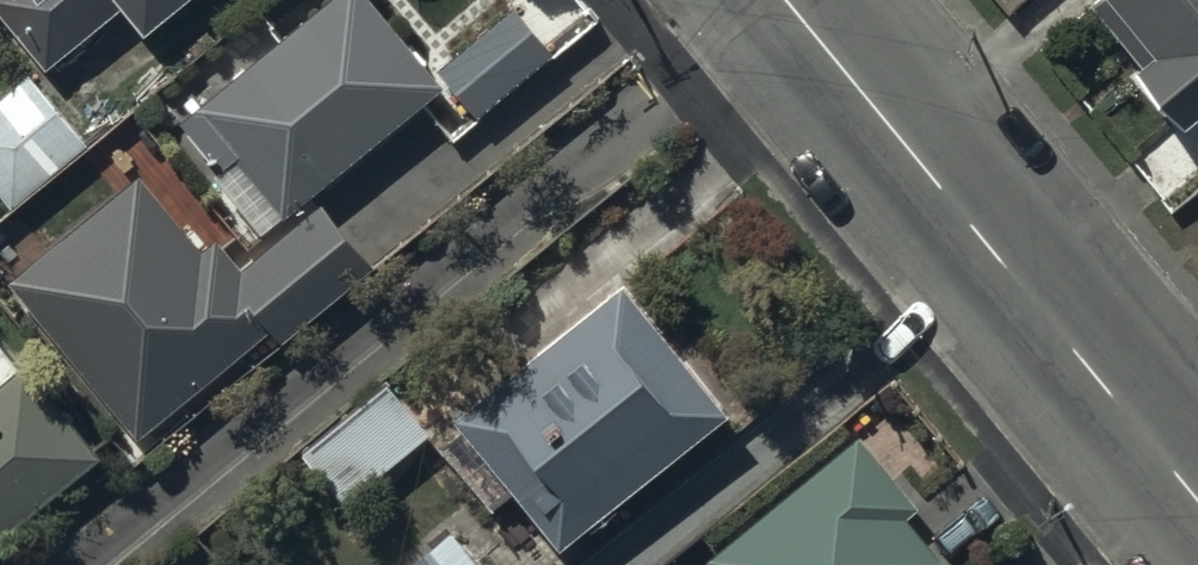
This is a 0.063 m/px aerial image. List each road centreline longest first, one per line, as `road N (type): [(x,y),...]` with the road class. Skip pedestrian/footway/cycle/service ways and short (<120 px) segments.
road 1 (residential): [(765,0),(84,564)]
road 2 (tertiary): [(788,0),(1197,498)]

